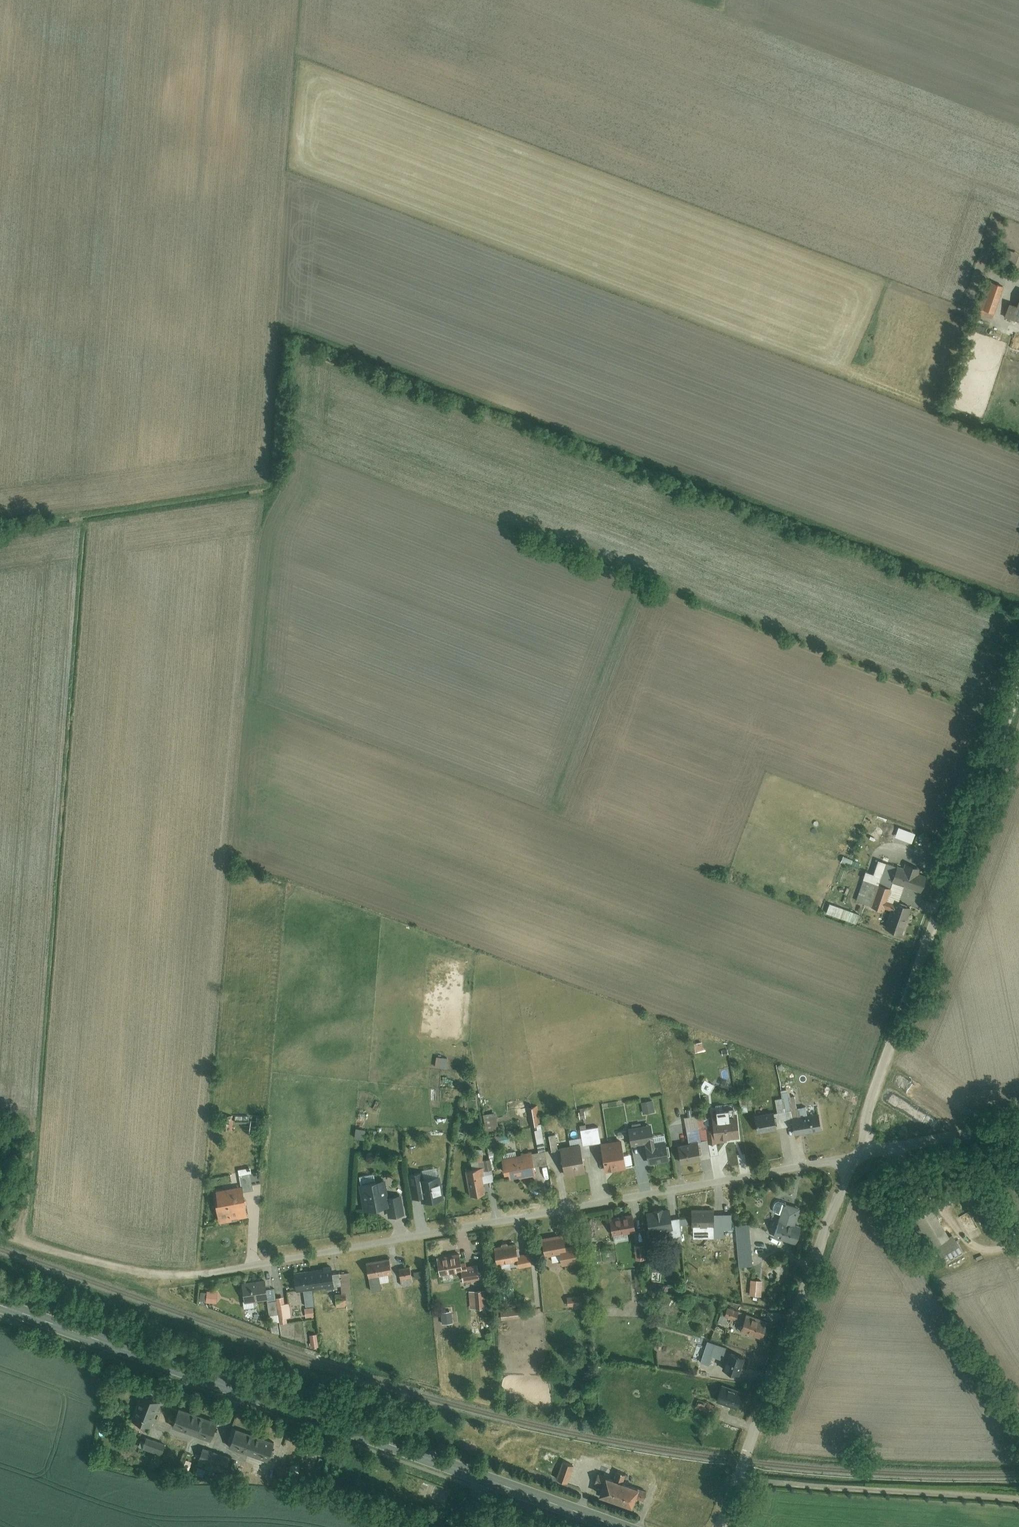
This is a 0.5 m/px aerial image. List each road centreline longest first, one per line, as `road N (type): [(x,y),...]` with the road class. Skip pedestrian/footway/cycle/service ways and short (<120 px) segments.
road 1 (residential): [(199,1274),(856,1157)]
road 2 (primary): [(623,1526),(0,1299)]
road 3 (unclassified): [(1018,681),(870,1095),(866,1145),(856,1157)]
road 4 (unclassified): [(856,1157),(736,1477)]
road 5 (residential): [(736,1477),(1018,1502)]
road 6 (track): [(0,1233),(65,1256),(199,1274)]
road 7 (residential): [(1018,1120),(877,1146),(856,1157)]

